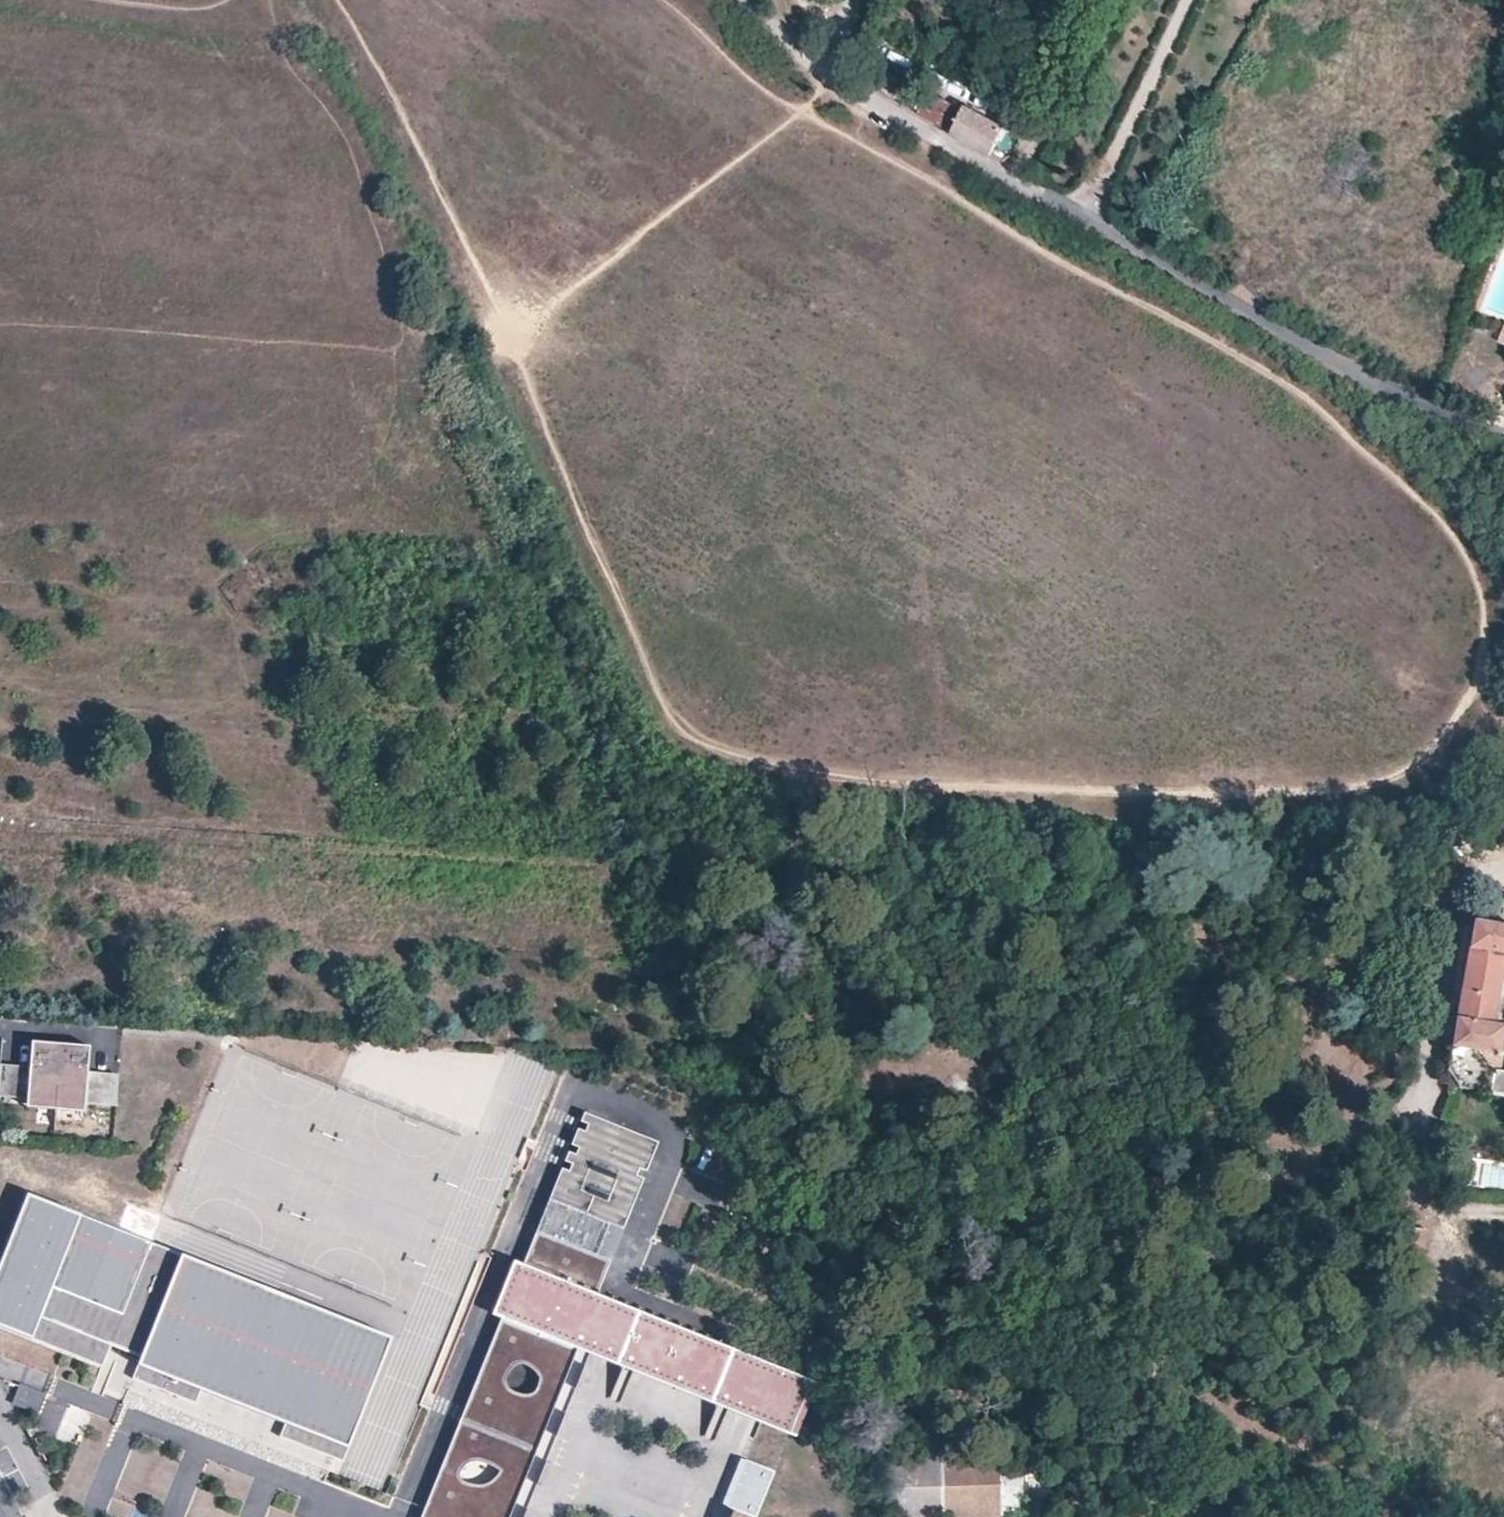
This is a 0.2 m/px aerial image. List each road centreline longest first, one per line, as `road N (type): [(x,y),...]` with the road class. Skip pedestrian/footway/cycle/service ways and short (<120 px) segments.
road 1 (residential): [(1503,439),(1335,362),(903,121),(782,30)]

